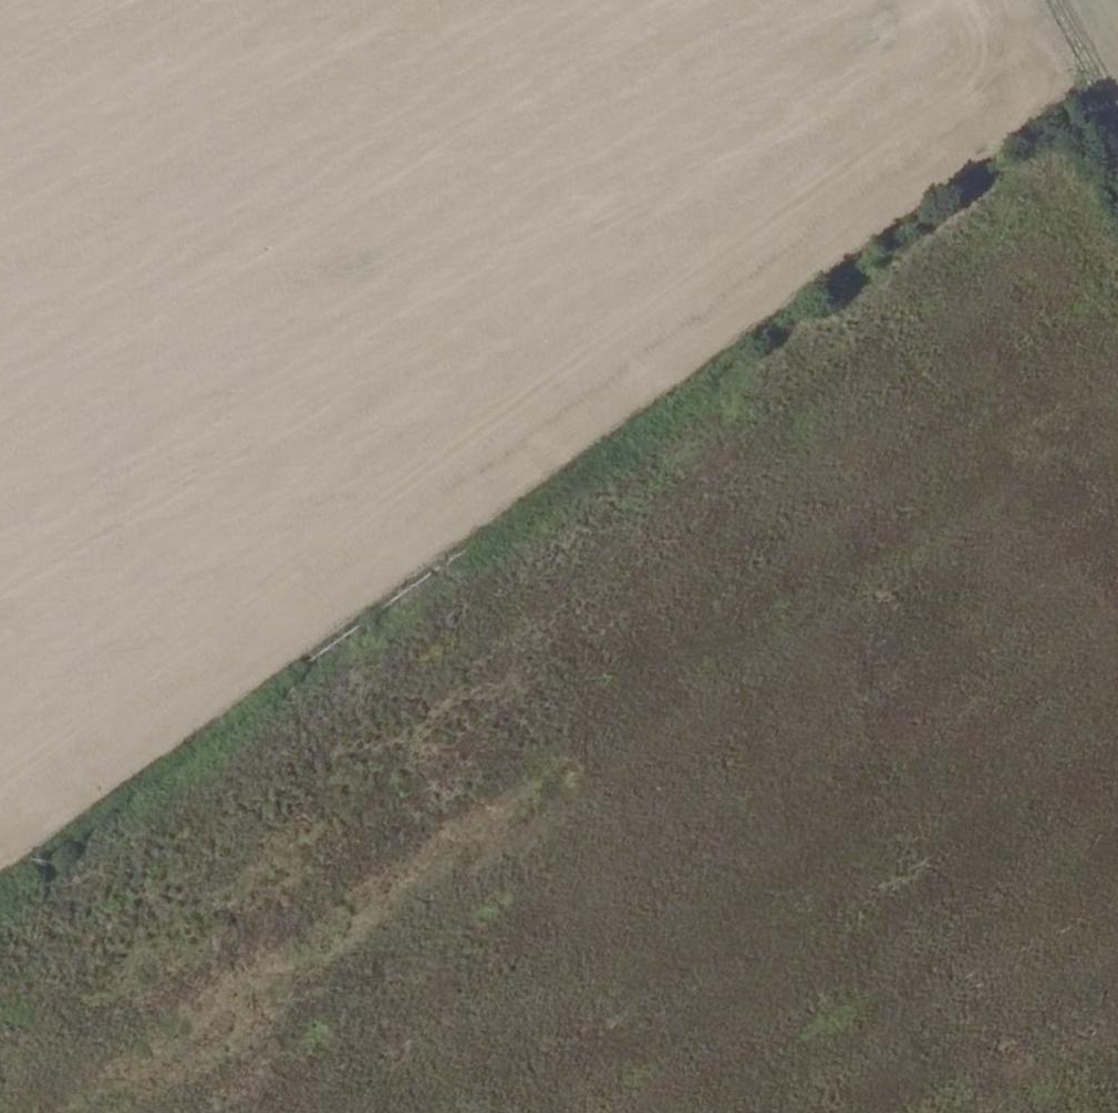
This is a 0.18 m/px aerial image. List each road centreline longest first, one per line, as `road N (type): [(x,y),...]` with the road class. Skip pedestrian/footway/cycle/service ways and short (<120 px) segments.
road 1 (track): [(1117,108),(1060,0)]

